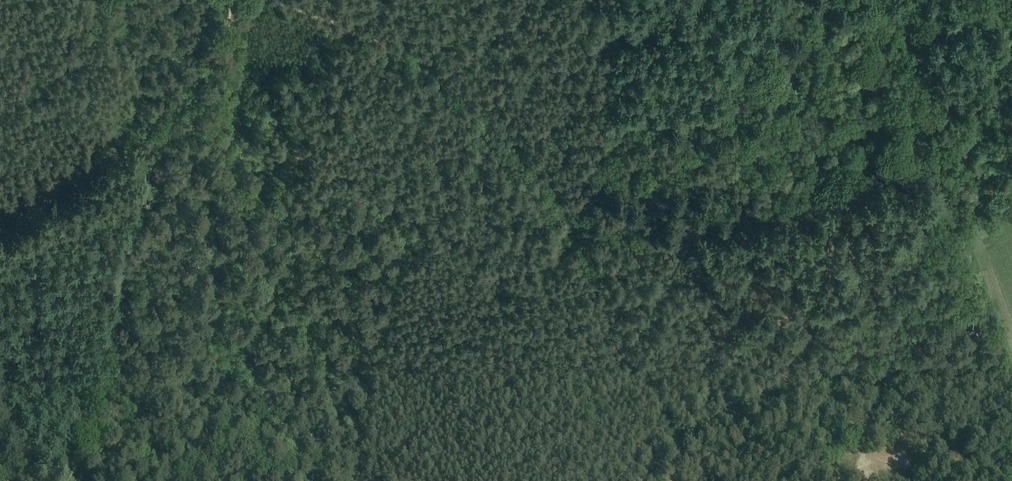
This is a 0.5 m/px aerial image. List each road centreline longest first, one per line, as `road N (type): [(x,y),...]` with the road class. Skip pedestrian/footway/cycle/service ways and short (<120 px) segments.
road 1 (track): [(576,220),(604,217),(692,233),(850,194),(966,144)]
road 2 (track): [(576,220),(547,172),(432,68),(273,0)]
road 3 (track): [(693,480),(576,220)]
road 4 (track): [(966,144),(889,0)]

